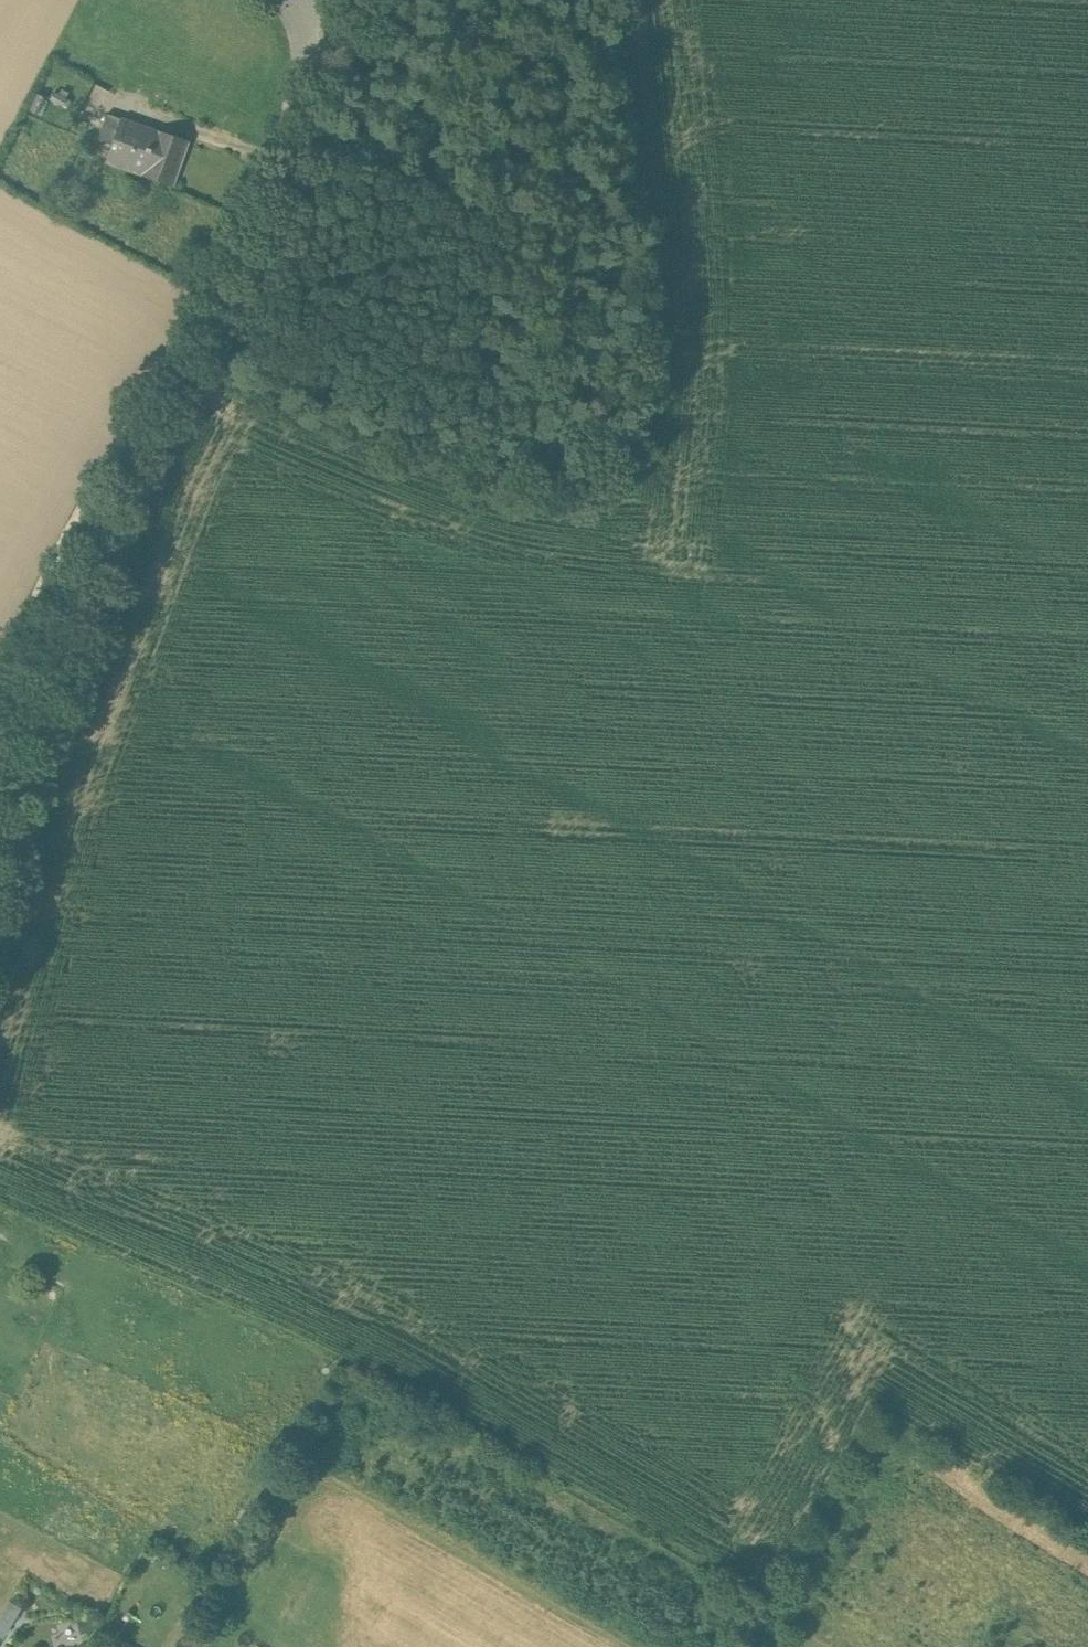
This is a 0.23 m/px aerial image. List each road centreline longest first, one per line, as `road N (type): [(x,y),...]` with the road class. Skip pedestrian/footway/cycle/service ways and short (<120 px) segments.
road 1 (residential): [(0,710),(336,26),(285,0)]

